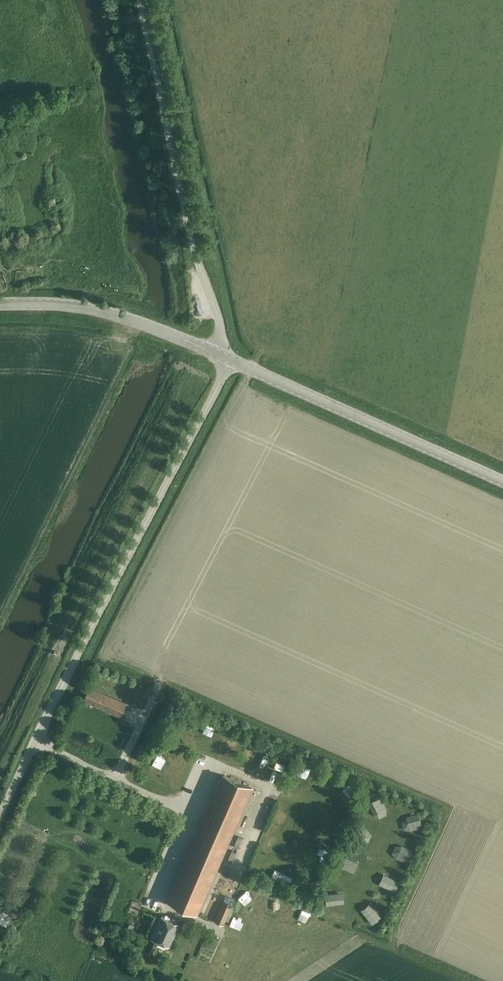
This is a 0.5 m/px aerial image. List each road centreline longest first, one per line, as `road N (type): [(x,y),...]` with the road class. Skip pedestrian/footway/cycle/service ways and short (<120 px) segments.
road 1 (unclassified): [(230,360),(0,815)]
road 2 (unclassified): [(138,0),(180,210),(221,328),(216,354)]
road 3 (tertiary): [(502,480),(230,360)]
road 4 (tertiary): [(0,305),(95,311),(216,354)]

